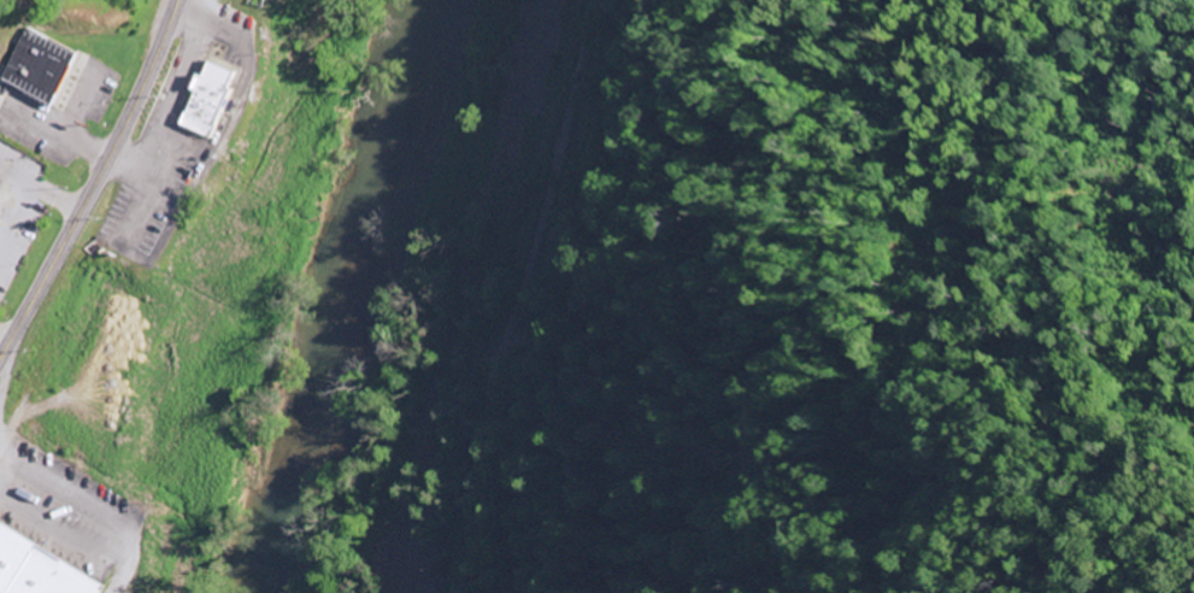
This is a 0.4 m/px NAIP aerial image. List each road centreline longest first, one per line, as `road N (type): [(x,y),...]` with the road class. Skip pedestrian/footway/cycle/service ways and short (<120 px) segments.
road 1 (primary): [(0,351),(151,64)]

